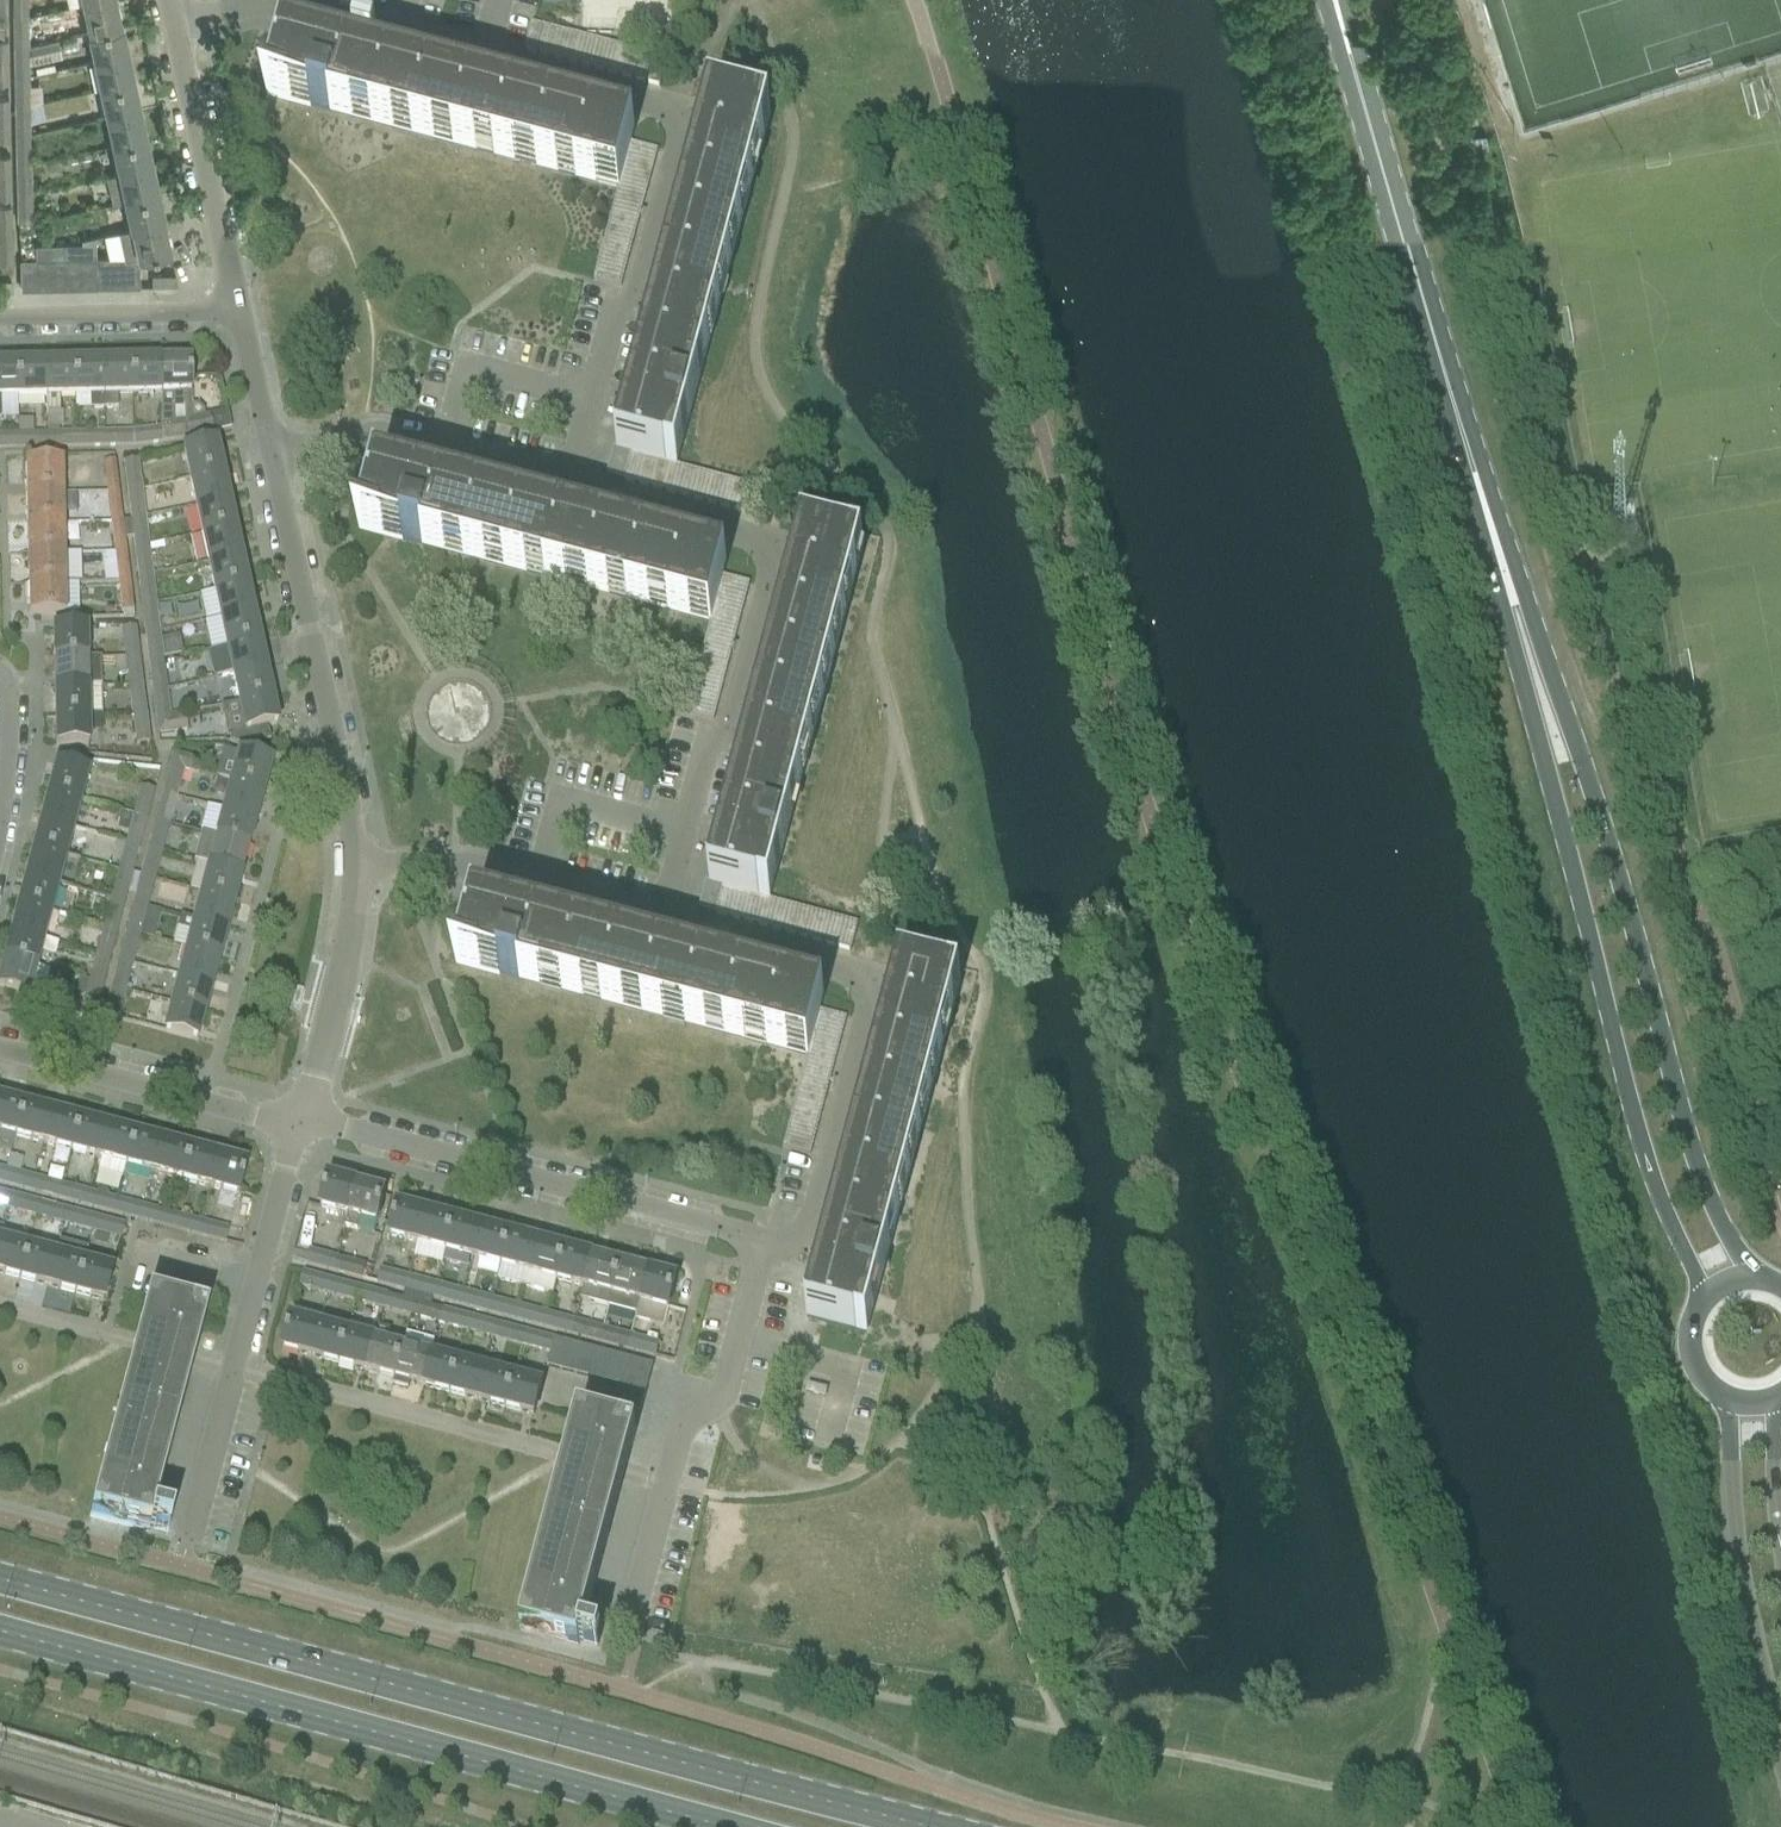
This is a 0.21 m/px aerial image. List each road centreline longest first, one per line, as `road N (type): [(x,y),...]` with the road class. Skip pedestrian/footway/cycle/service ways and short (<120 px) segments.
road 1 (primary): [(944,1826),(0,1583)]
road 2 (residential): [(568,485),(610,316),(636,296),(678,150),(671,114),(298,5),(256,1),(180,25)]
road 3 (secondary): [(1466,448),(1476,515),(1626,1101),(1699,1285),(1700,1309)]
road 4 (secondary): [(1756,1281),(1698,1164),(1594,795),(1466,448)]
road 5 (primary): [(0,1637),(726,1826)]
road 6 (residential): [(658,918),(762,589),(755,562),(732,536),(568,485)]
road 7 (residential): [(766,1248),(790,1242),(808,1221),(867,1028),(849,987),(658,918)]
road 8 (residential): [(766,1248),(301,1124)]
road 9 (secondary): [(1466,448),(1331,0)]
road 10 (residential): [(184,1539),(301,1124)]
road 11 (residential): [(270,457),(357,868)]
road 12 (residential): [(639,1620),(693,1426),(719,1415),(730,1398),(766,1248)]
road 13 (secondary): [(1722,1399),(1734,1562),(1780,1766)]
road 14 (residential): [(301,1124),(0,1052)]
road 15 (residential): [(568,485),(377,437),(328,437),(270,457)]
road 16 (residential): [(658,918),(463,869),(357,868)]
road 17 (residential): [(180,25),(237,307)]
road 18 (residential): [(357,868),(356,914),(301,1124)]
road 19 (residential): [(0,313),(237,307)]
road 20 (residential): [(237,307),(270,457)]
road 21 (secondary): [(1780,1551),(1774,1429),(1780,1405)]

